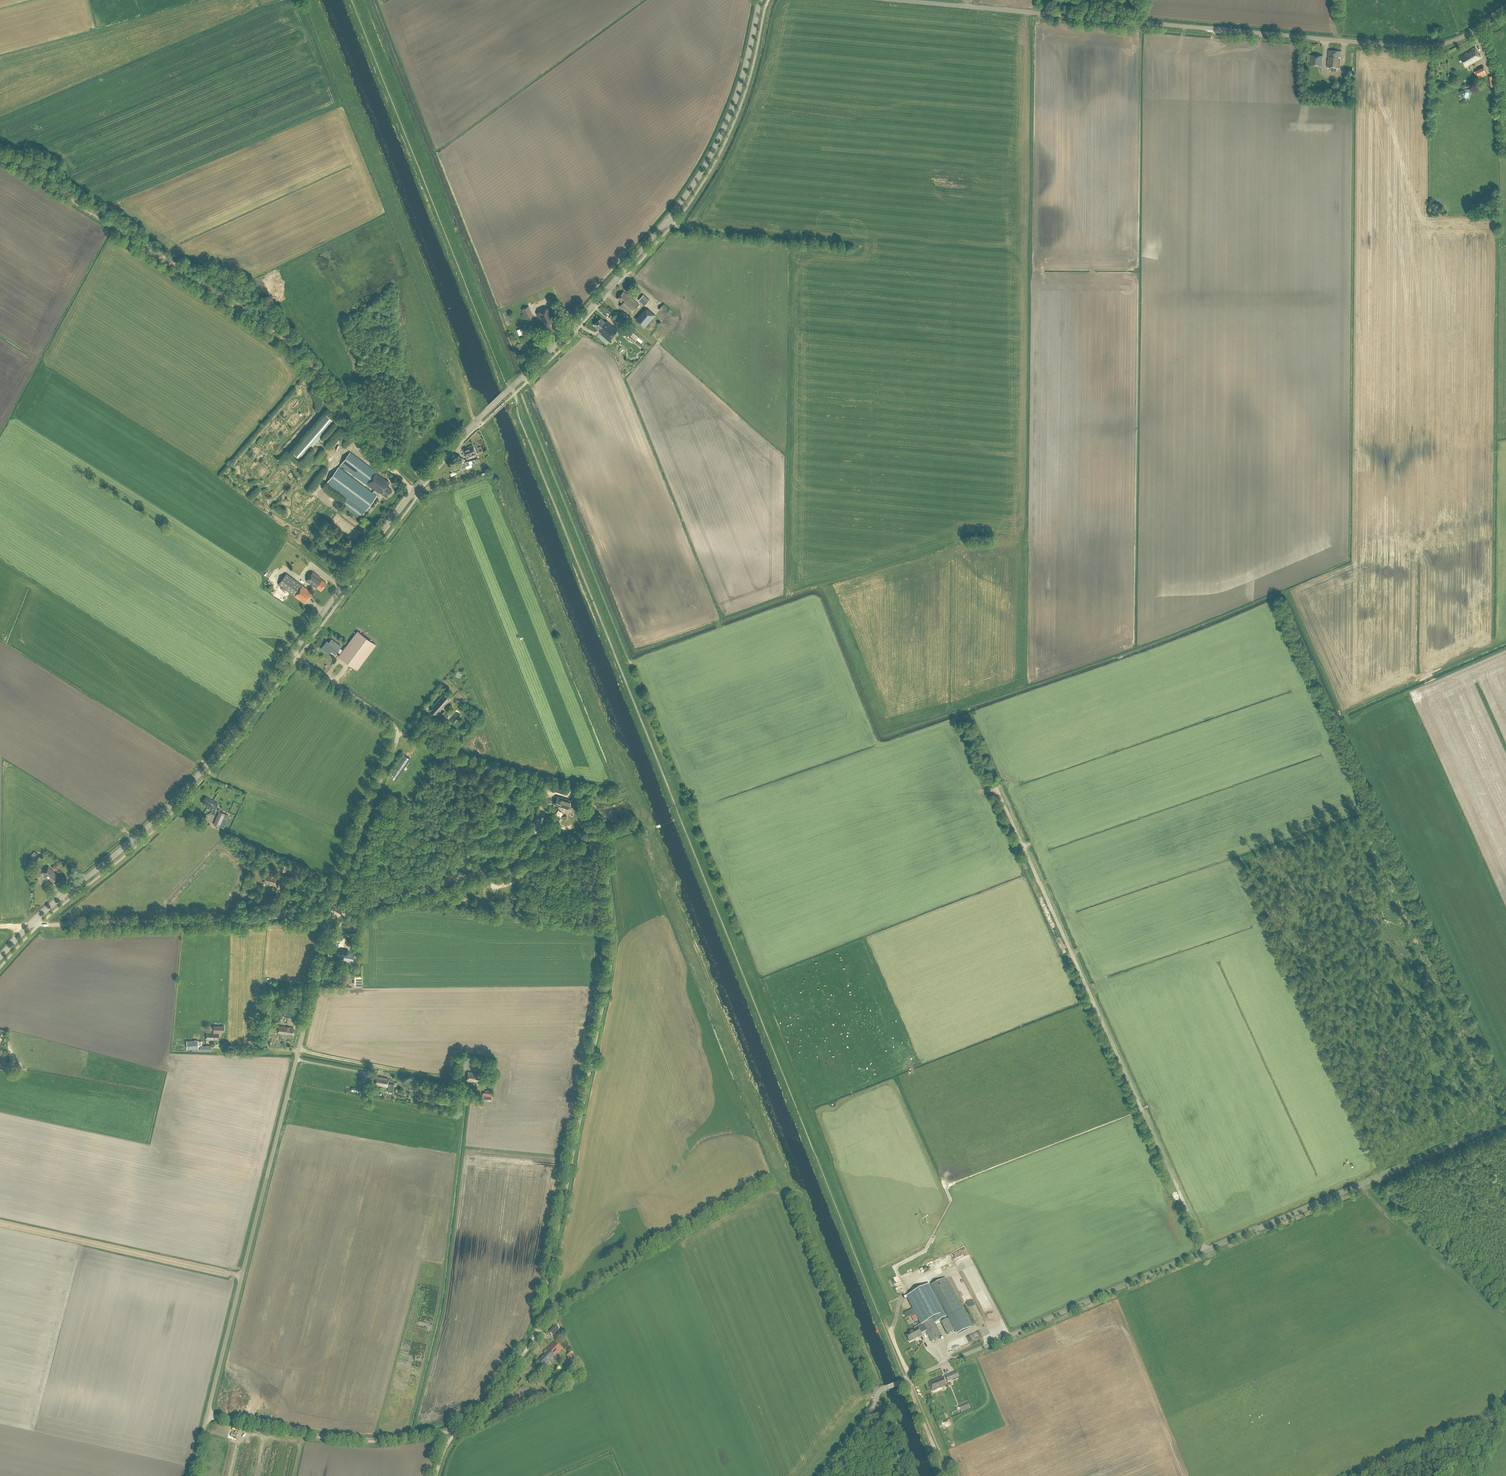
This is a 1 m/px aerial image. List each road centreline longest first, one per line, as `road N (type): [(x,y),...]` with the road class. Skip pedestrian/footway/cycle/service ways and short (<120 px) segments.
road 1 (track): [(207,1416),(372,1441),(459,1429),(535,1337),(612,960),(601,846),(586,839),(333,916),(40,923)]
road 2 (unclassified): [(193,1475),(341,881),(397,737),(391,721),(292,653)]
road 3 (tertiary): [(292,653),(455,442),(565,335),(687,195),(732,109),(760,0)]
road 4 (unclassified): [(1505,7),(1467,34),(1414,46),(900,0)]
road 5 (track): [(0,156),(274,330),(307,359),(413,491)]
road 6 (unclassified): [(1206,1251),(996,786)]
road 7 (unclassified): [(820,1475),(880,1391),(1206,1251)]
road 8 (tertiary): [(0,956),(195,779),(292,653)]
road 9 (unclassified): [(1206,1251),(1505,1122)]
road 10 (track): [(1142,1108),(946,1186),(952,1203),(912,1269)]
road 11 (track): [(241,1277),(0,1223)]
road 12 (track): [(221,1048),(300,1051),(450,1079)]

